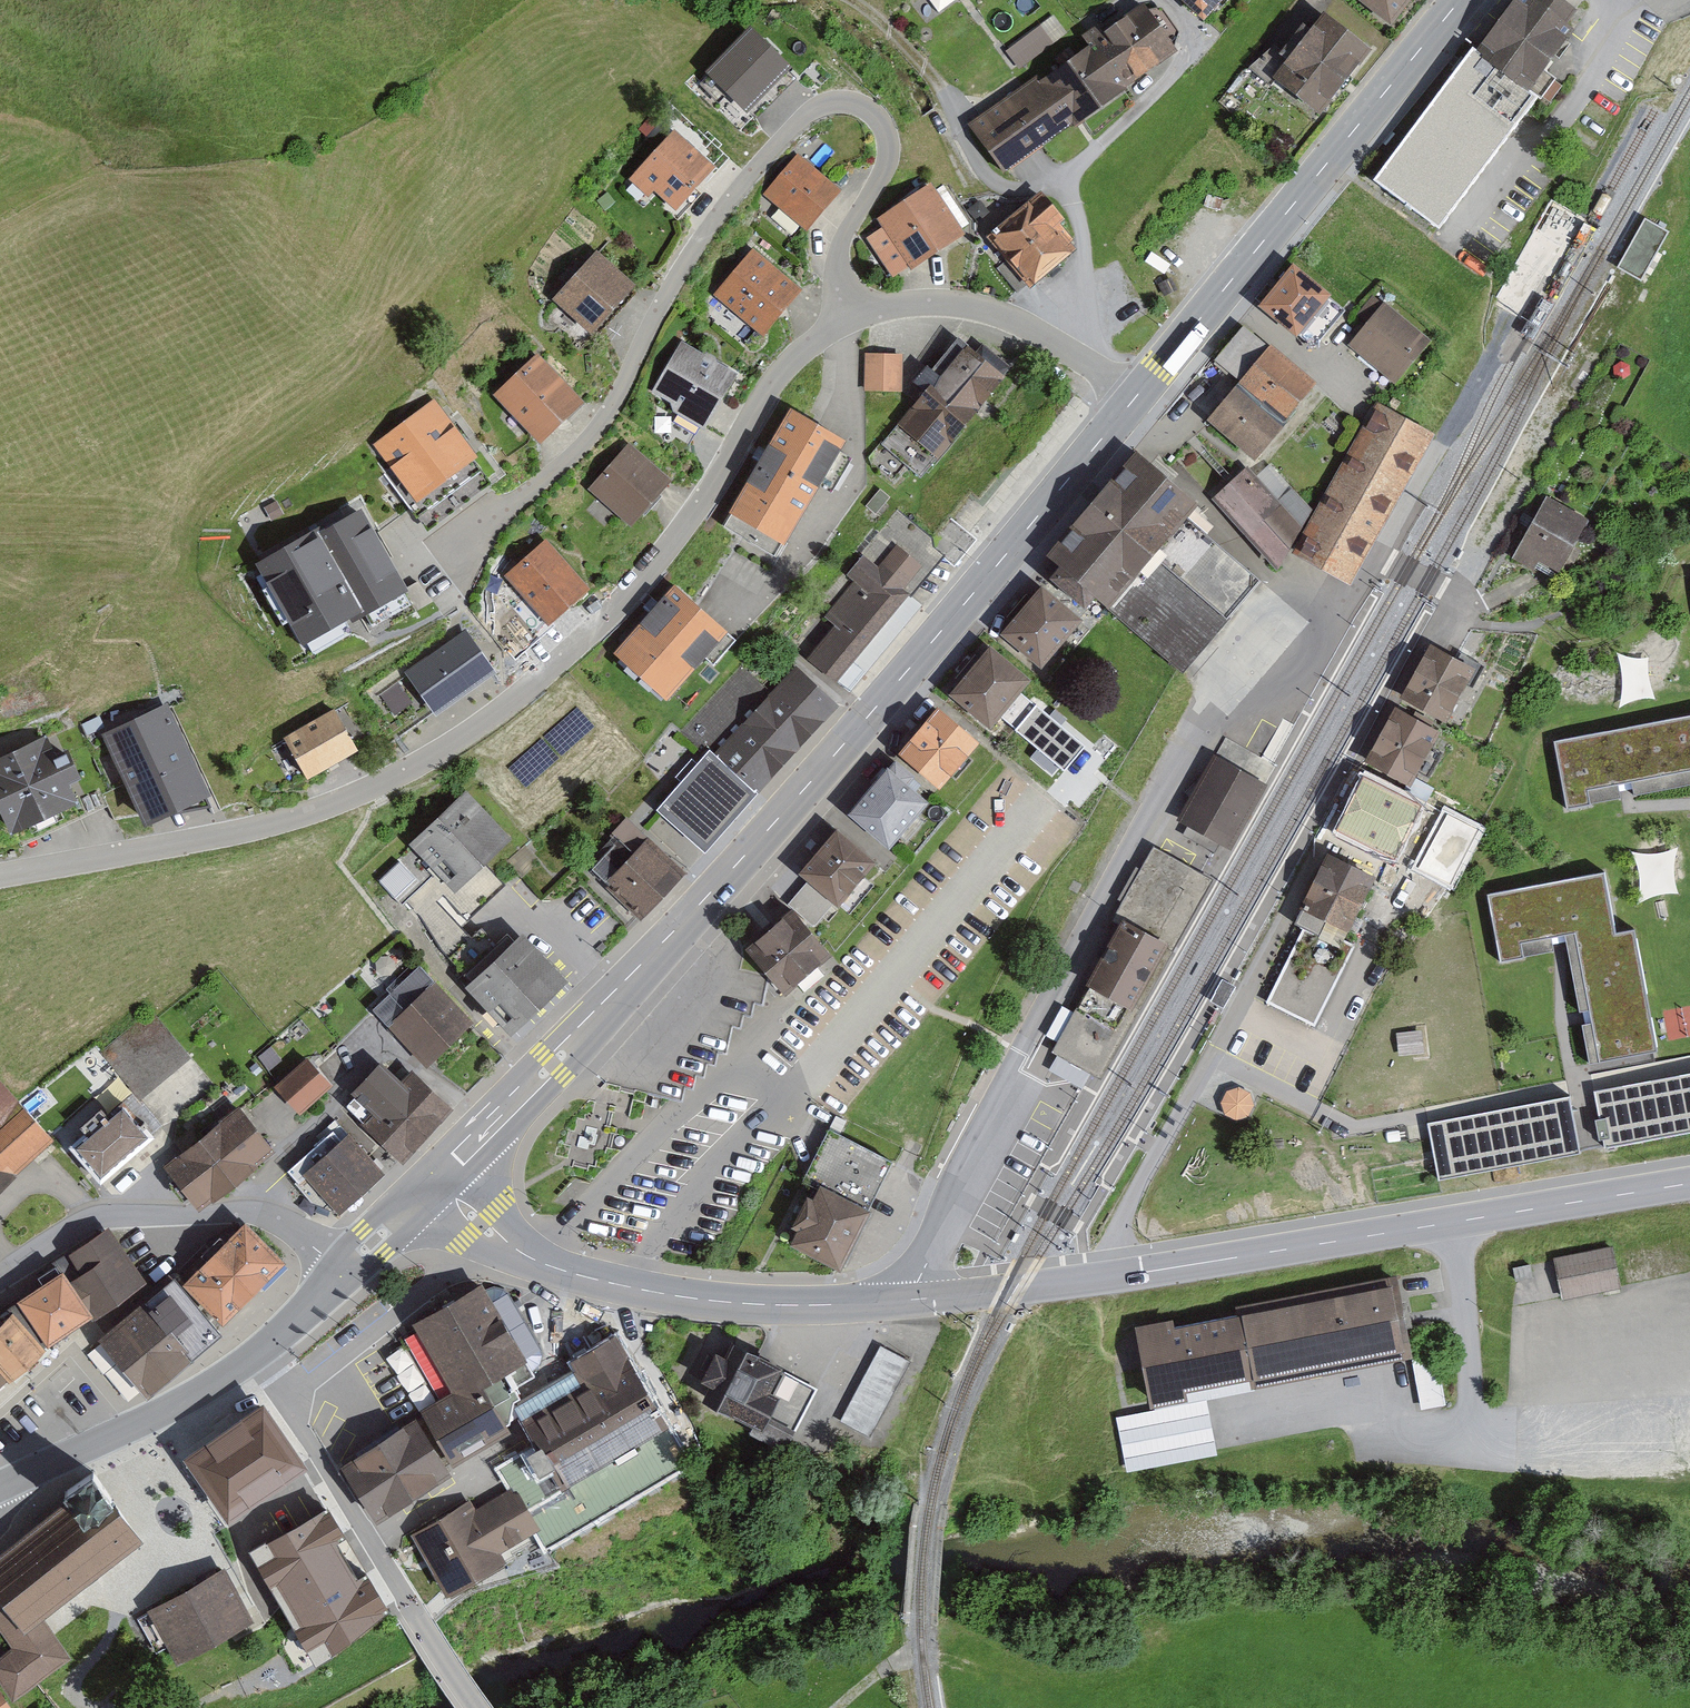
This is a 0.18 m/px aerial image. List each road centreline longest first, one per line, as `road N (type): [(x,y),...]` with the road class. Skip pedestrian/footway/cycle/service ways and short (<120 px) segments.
road 1 (residential): [(0,873),(249,830),(413,769),(512,703),(616,608),(683,524),(786,367),(850,309)]
road 2 (secondary): [(1137,396),(872,713),(577,1040),(437,1181)]
road 3 (residential): [(461,547),(578,447),(618,398),(664,301),(780,139),(805,116),(849,102),(879,117),(889,142),(839,255),(850,309)]
road 4 (residential): [(918,1299),(918,1282),(987,1141),(1019,1050),(1207,718),(1274,648)]
road 5 (residential): [(1436,622),(1215,1058),(1125,1214),(1111,1254),(1113,1276)]
road 6 (secondary): [(1113,1276),(1689,1182)]
road 7 (secondary): [(437,1181),(505,1244),(575,1274),(725,1303),(918,1299)]
road 8 (secondary): [(1460,0),(1137,396)]
road 9 (tertiary): [(344,1271),(295,1230),(244,1212),(87,1222),(0,1279)]
road 10 (track): [(961,0),(1020,82),(957,123),(924,66),(881,21),(848,0)]
road 11 (track): [(1519,334),(1440,443),(1348,602)]
road 12 (residential): [(254,1357),(411,1611)]
road 13 (secondary): [(254,1357),(165,1411),(0,1486)]
road 14 (residential): [(850,309),(973,308),(1061,347)]
road 15 (secondary): [(918,1299),(1113,1276)]
road 16 (residential): [(1068,176),(1085,245),(1085,284),(1061,347)]
road 17 (residential): [(1068,176),(1190,61)]
road 18 (residential): [(957,123),(992,184),(1024,189),(1068,176)]
road 19 (secondary): [(437,1181),(344,1271)]
road 20 (secondary): [(344,1271),(254,1357)]

